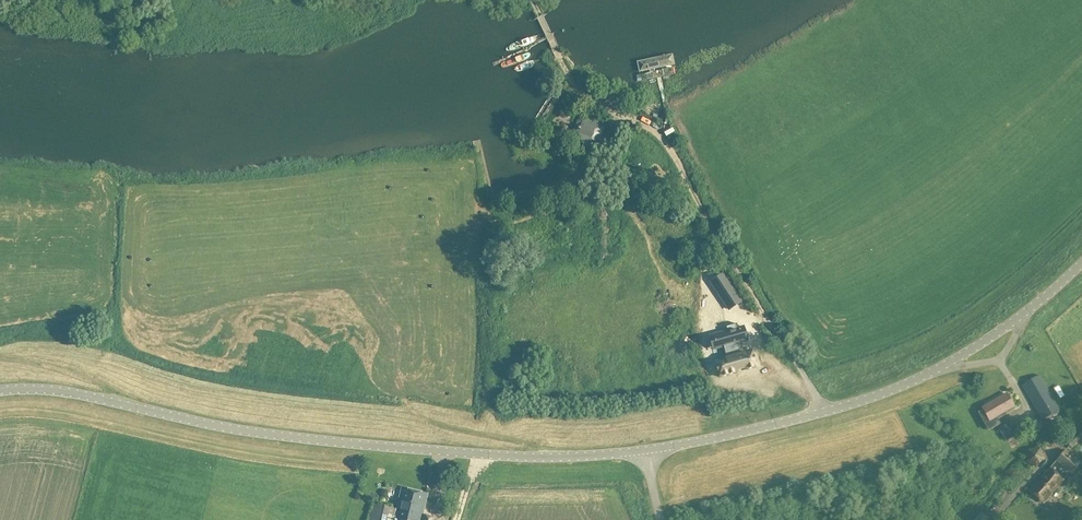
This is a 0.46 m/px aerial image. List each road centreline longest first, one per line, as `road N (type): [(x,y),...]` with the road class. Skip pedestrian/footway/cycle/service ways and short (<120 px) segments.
road 1 (tertiary): [(0,389),(61,390),(240,429),(380,445),(524,456),(645,450)]
road 2 (unclassified): [(824,411),(667,146),(651,129),(594,102)]
road 3 (tertiary): [(824,411),(959,357),(1081,262)]
road 4 (tertiary): [(645,450),(824,411)]

